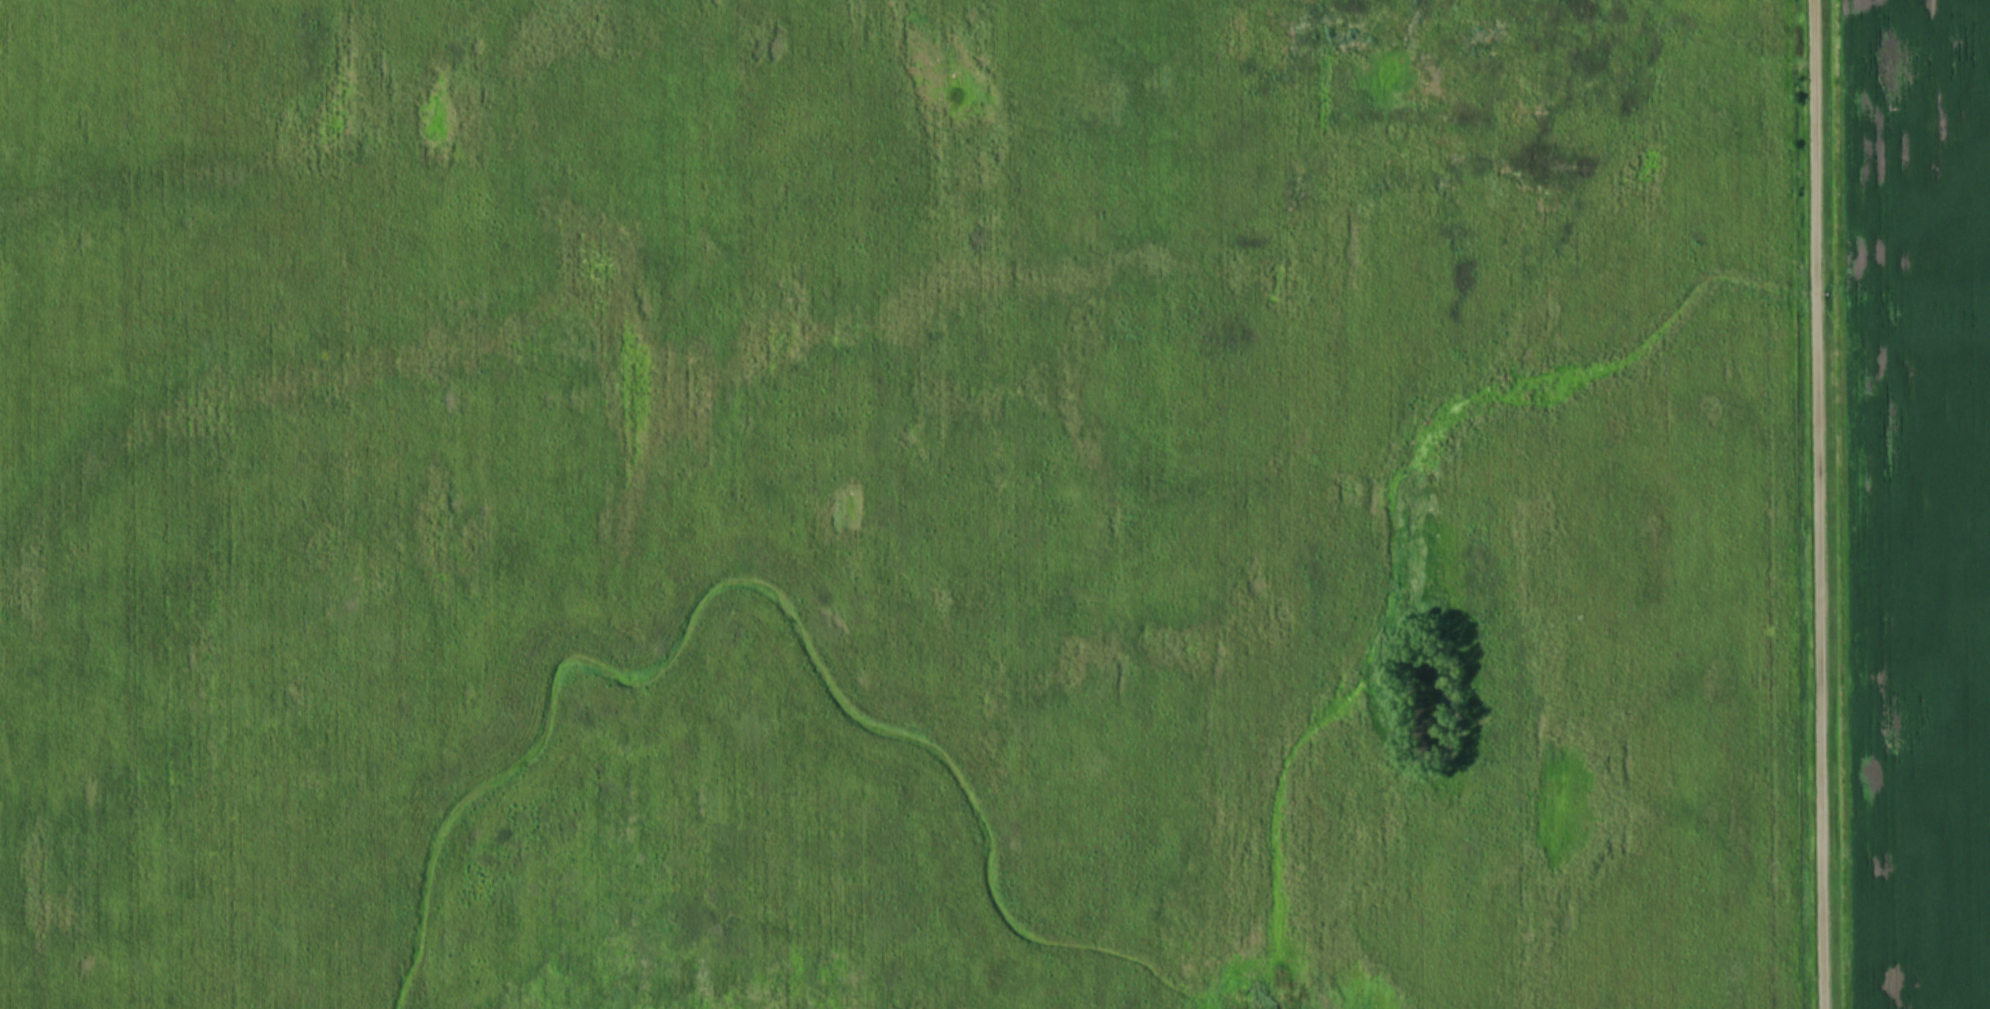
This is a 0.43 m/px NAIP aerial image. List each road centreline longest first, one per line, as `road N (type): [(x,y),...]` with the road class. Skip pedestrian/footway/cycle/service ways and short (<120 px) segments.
road 1 (residential): [(1813,1008),(1809,0)]

